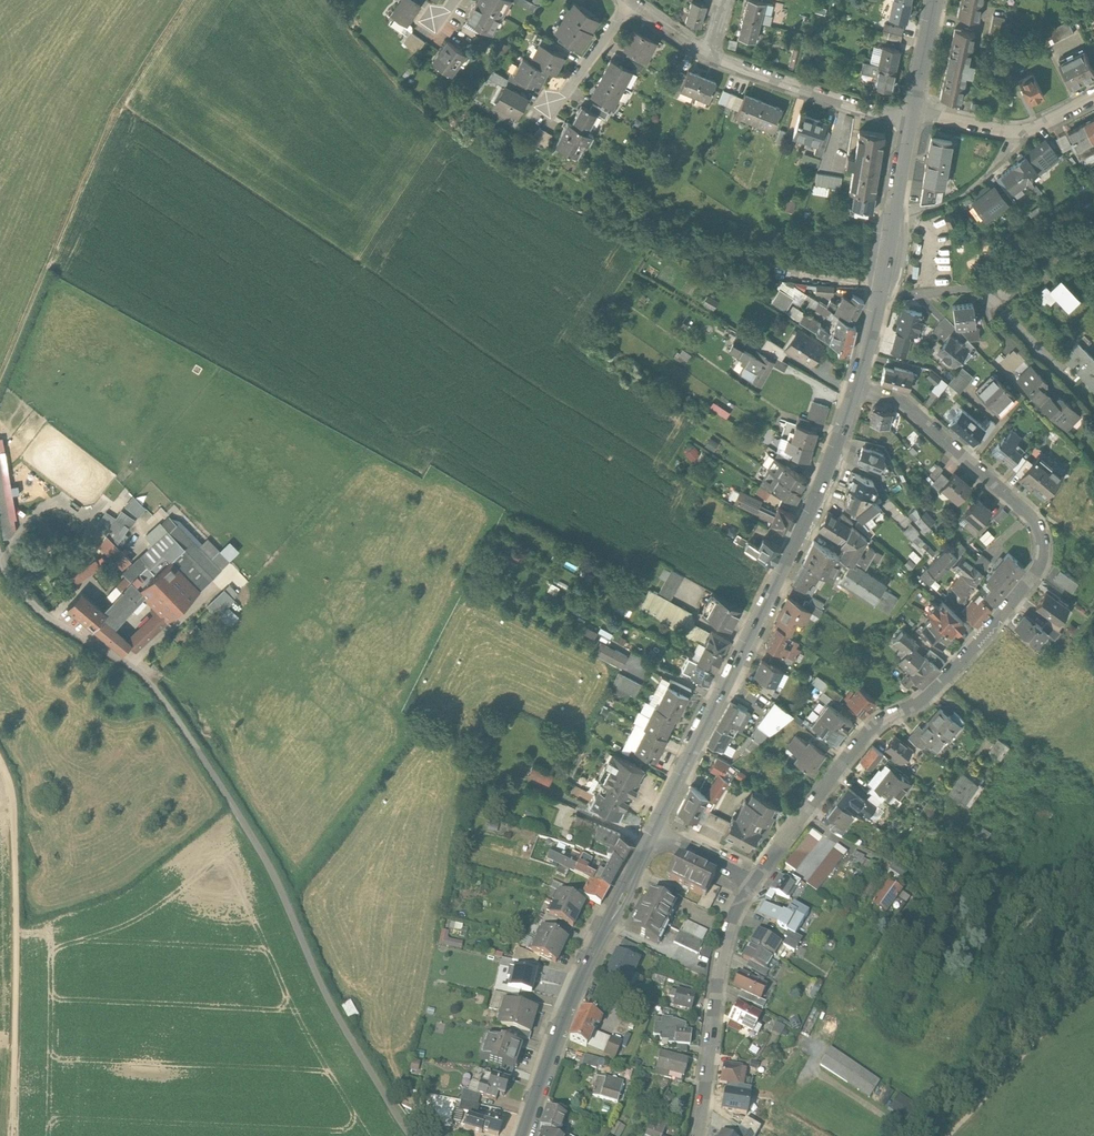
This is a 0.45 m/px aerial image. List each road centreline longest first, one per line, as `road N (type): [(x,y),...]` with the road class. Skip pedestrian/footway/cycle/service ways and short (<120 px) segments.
road 1 (residential): [(755,881),(855,743),(978,636),(1040,562),(1042,547),(1027,513),(912,414),(852,392)]
road 2 (secondary): [(653,832),(820,483),(852,392)]
road 3 (track): [(0,376),(117,104),(184,0)]
road 4 (track): [(12,1135),(14,826),(0,759)]
road 5 (track): [(912,1135),(971,1068),(1015,956),(1093,848)]
road 6 (secondary): [(522,1135),(566,1014),(653,832)]
road 7 (residential): [(696,1135),(722,957),(755,881)]
road 8 (track): [(1093,983),(1061,1004),(943,1135)]
road 9 (residential): [(911,114),(825,96),(709,57)]
road 10 (secondary): [(877,294),(911,114)]
road 11 (residential): [(627,4),(551,109)]
road 12 (residential): [(877,294),(1003,285)]
road 13 (track): [(914,1134),(813,1068)]

